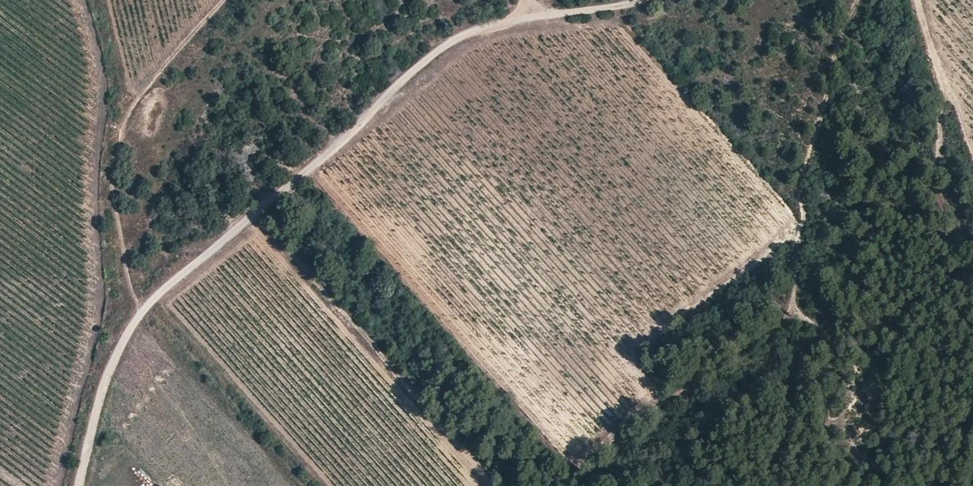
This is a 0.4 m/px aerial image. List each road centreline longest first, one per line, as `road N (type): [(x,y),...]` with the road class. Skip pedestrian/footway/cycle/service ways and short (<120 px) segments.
road 1 (track): [(80,485),(122,339),(163,288),(462,35),(499,20),(635,0)]

